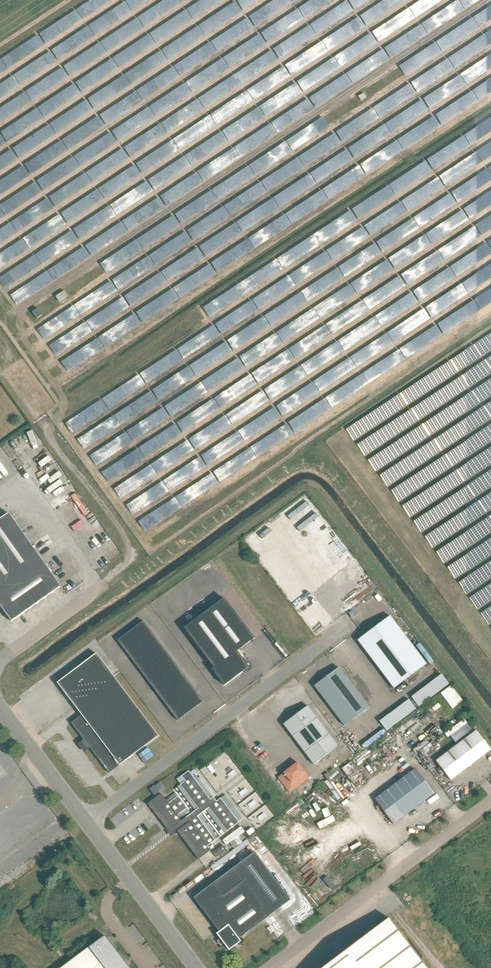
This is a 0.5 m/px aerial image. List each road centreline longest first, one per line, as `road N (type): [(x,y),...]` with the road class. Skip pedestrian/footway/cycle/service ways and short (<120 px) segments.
road 1 (track): [(489,0),(21,312),(24,336),(66,403),(46,427),(134,550),(126,568)]
road 2 (unclassified): [(268,967),(490,795)]
road 3 (unclassified): [(81,820),(280,674)]
road 4 (unclassified): [(196,967),(81,820)]
road 5 (unclassified): [(126,568),(0,660)]
road 6 (unclassified): [(81,820),(0,709)]

